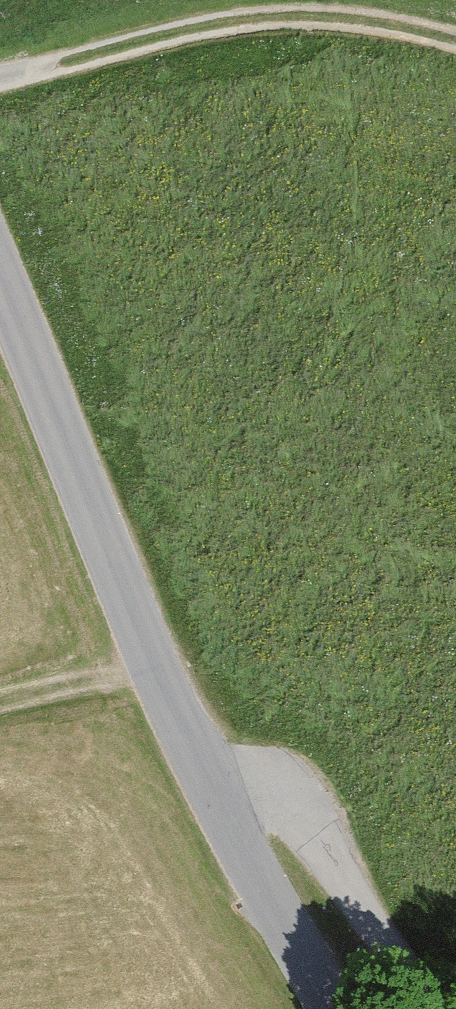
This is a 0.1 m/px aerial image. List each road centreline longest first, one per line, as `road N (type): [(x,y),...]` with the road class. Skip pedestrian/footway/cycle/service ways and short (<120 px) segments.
road 1 (unclassified): [(337,1008),(207,782),(0,319)]
road 2 (track): [(0,71),(84,44),(365,5),(455,26)]
road 3 (track): [(451,1008),(259,769),(207,782)]

